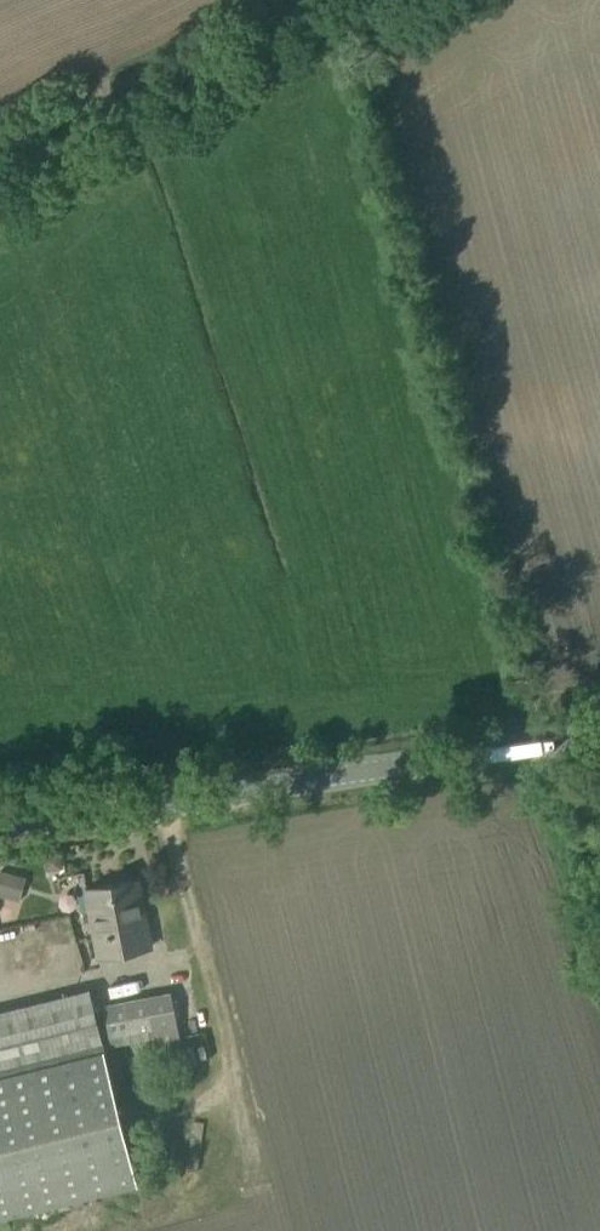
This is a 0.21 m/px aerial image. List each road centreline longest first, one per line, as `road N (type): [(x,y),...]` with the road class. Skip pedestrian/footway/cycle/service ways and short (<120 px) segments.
road 1 (secondary): [(0,819),(599,729)]
road 2 (unclassified): [(0,182),(329,0)]

